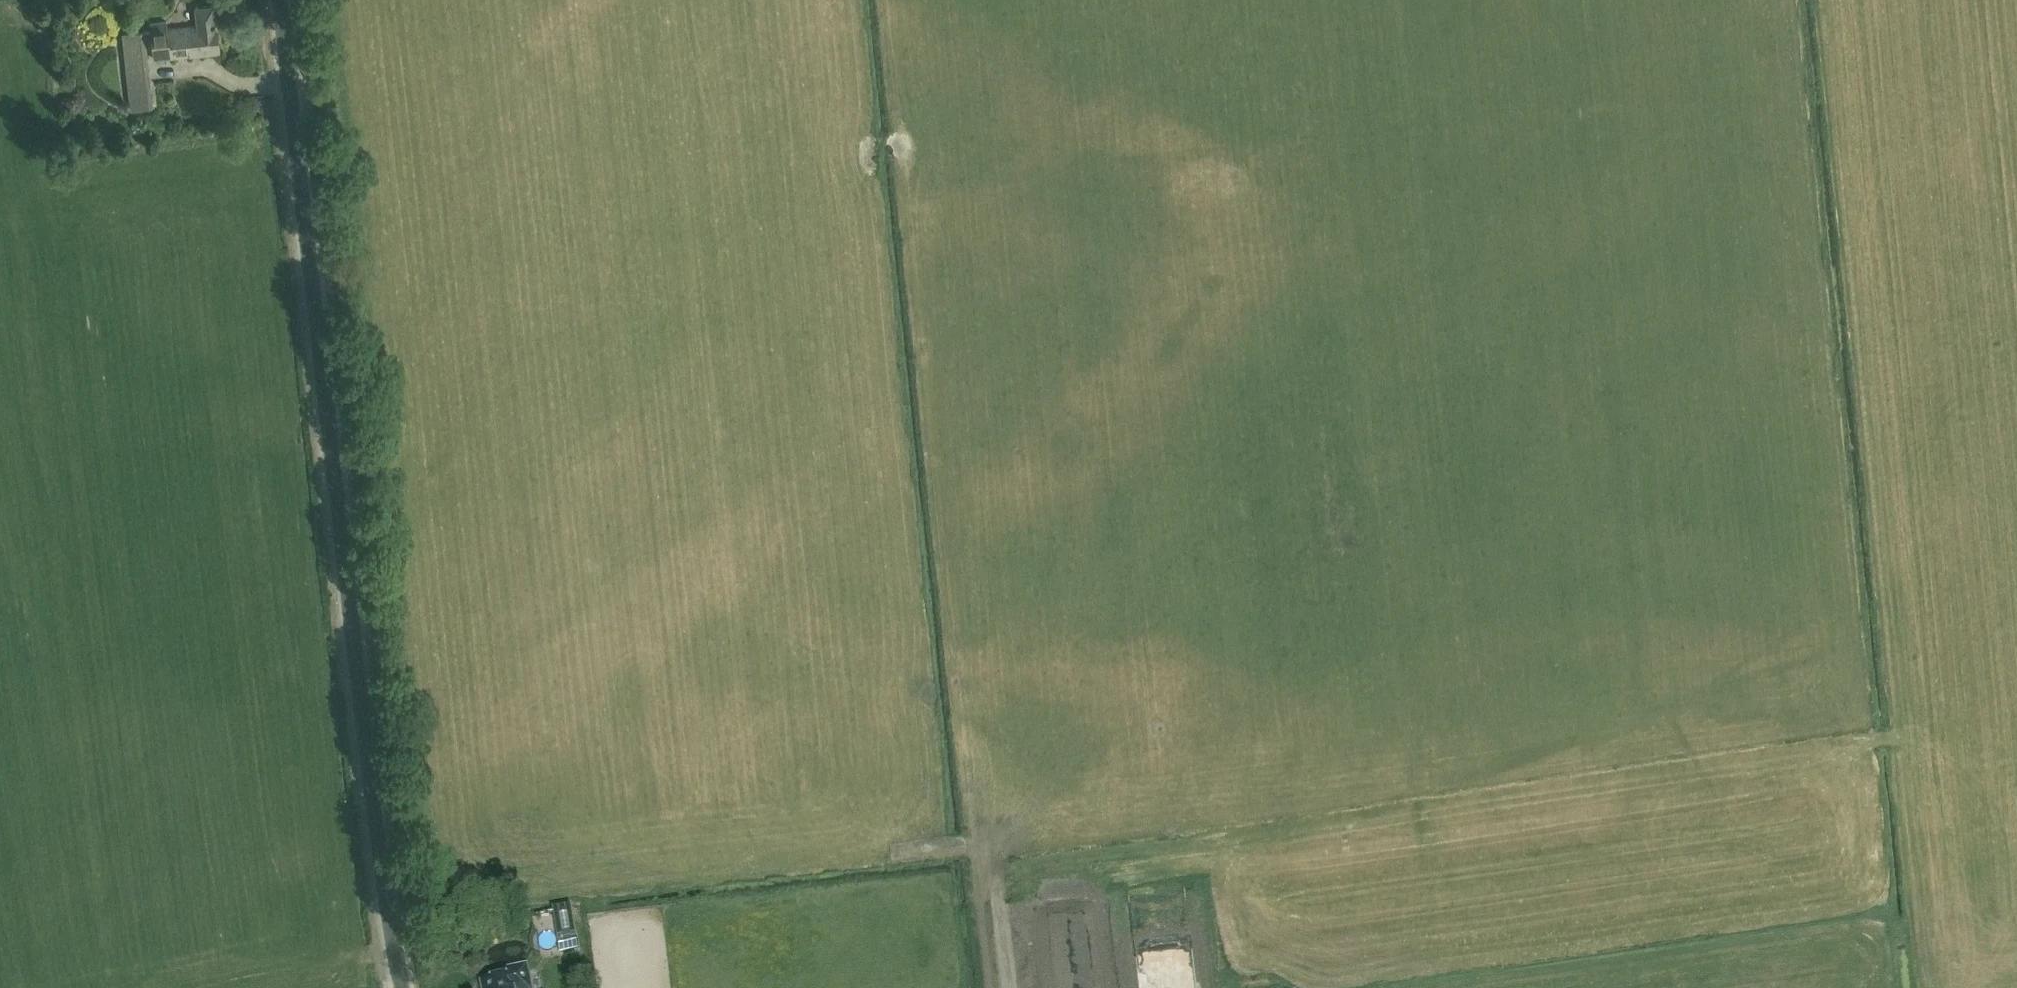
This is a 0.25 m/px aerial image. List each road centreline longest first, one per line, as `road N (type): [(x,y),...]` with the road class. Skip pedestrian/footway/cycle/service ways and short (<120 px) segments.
road 1 (tertiary): [(404,987),(283,0)]

